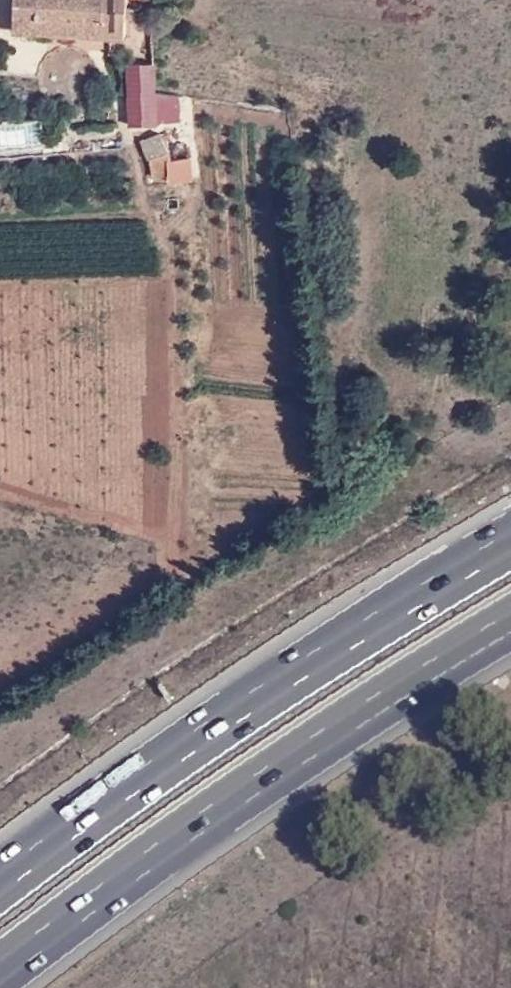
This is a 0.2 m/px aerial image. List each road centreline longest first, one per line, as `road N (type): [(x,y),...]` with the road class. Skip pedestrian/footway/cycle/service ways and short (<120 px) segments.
road 1 (motorway): [(0,987),(71,930),(510,642)]
road 2 (motorway): [(510,553),(47,850),(0,888)]

